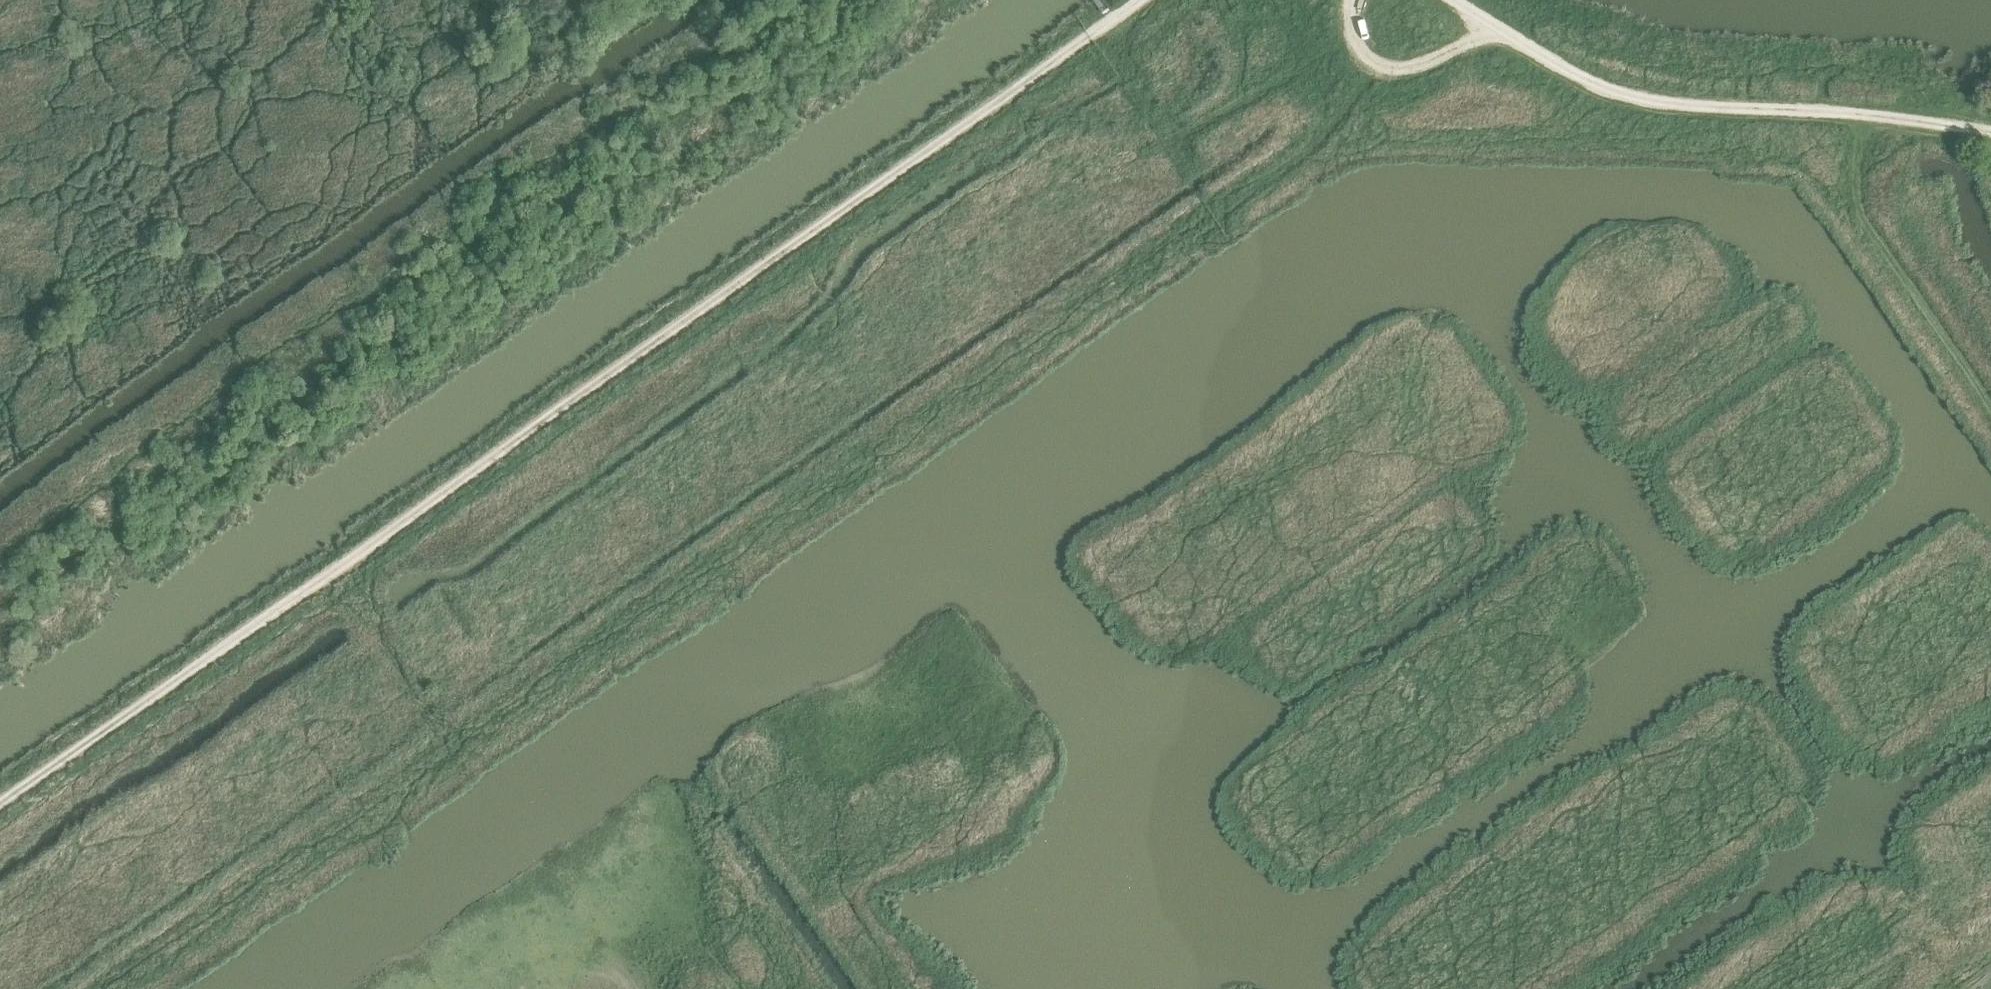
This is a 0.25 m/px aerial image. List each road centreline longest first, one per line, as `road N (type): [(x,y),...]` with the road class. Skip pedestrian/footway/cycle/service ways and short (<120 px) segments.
road 1 (track): [(1137,0),(0,803)]
road 2 (track): [(1990,132),(1874,114),(1649,102),(1597,87),(1453,0)]

